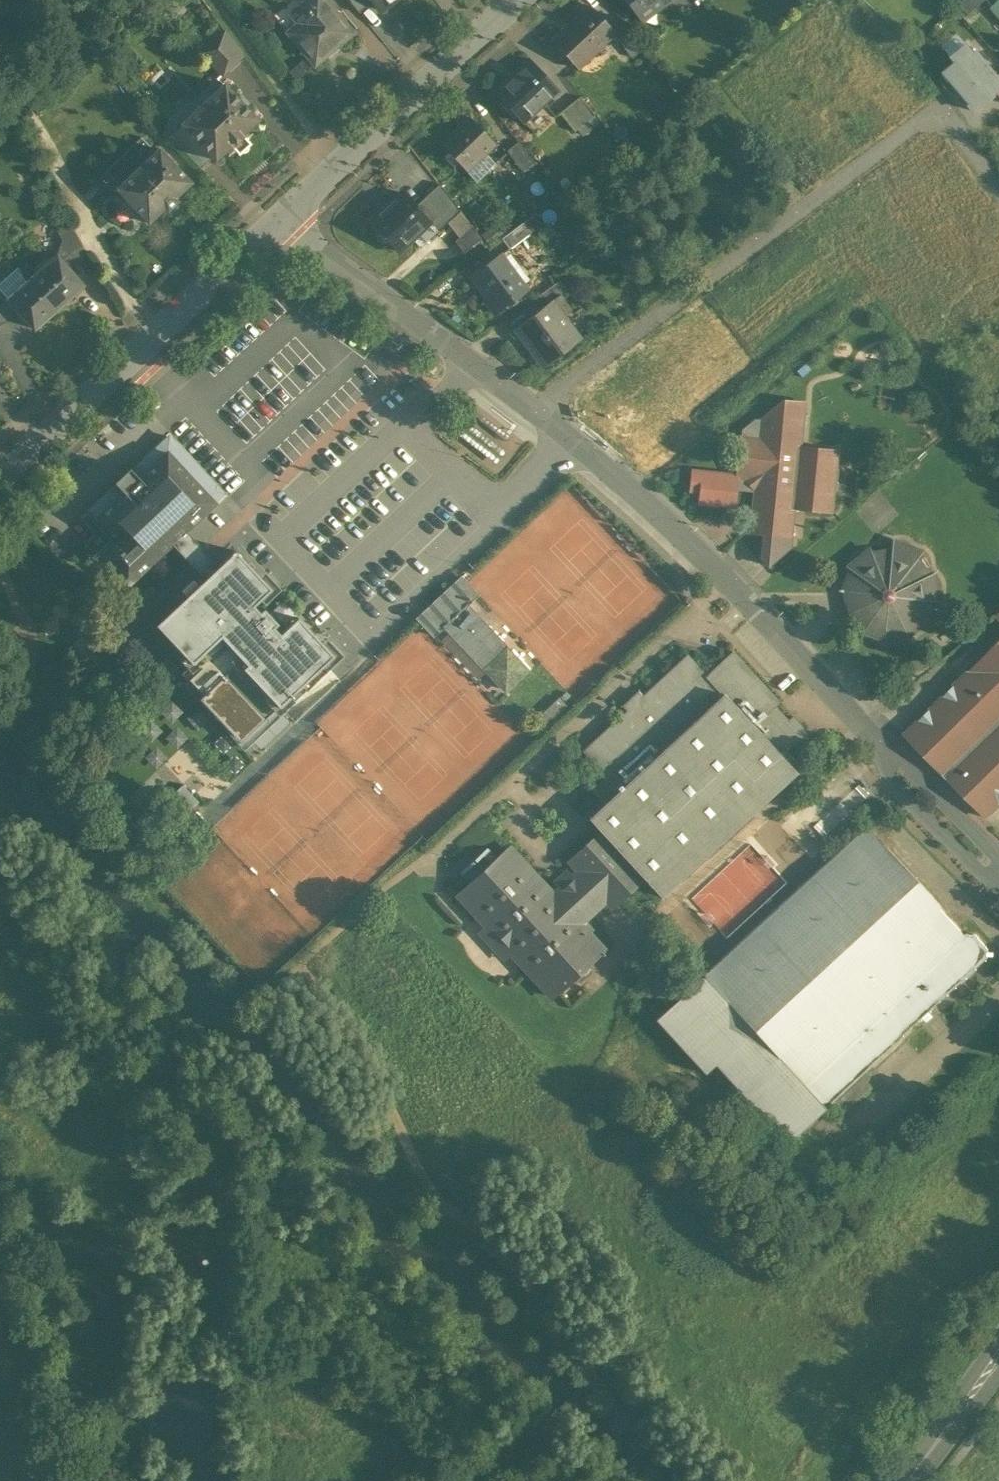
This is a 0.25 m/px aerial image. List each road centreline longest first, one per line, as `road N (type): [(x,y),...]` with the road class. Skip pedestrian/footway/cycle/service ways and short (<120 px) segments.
road 1 (residential): [(998,185),(953,123),(924,118),(533,411)]
road 2 (residential): [(533,411),(730,580),(882,745)]
road 3 (residential): [(0,478),(278,220)]
road 4 (residential): [(278,220),(516,0)]
road 5 (residential): [(299,236),(533,411)]
road 6 (residential): [(882,745),(909,800),(982,870),(998,876)]
road 7 (residential): [(998,859),(917,770),(882,745)]
road 8 (primary): [(906,1480),(998,1358)]

